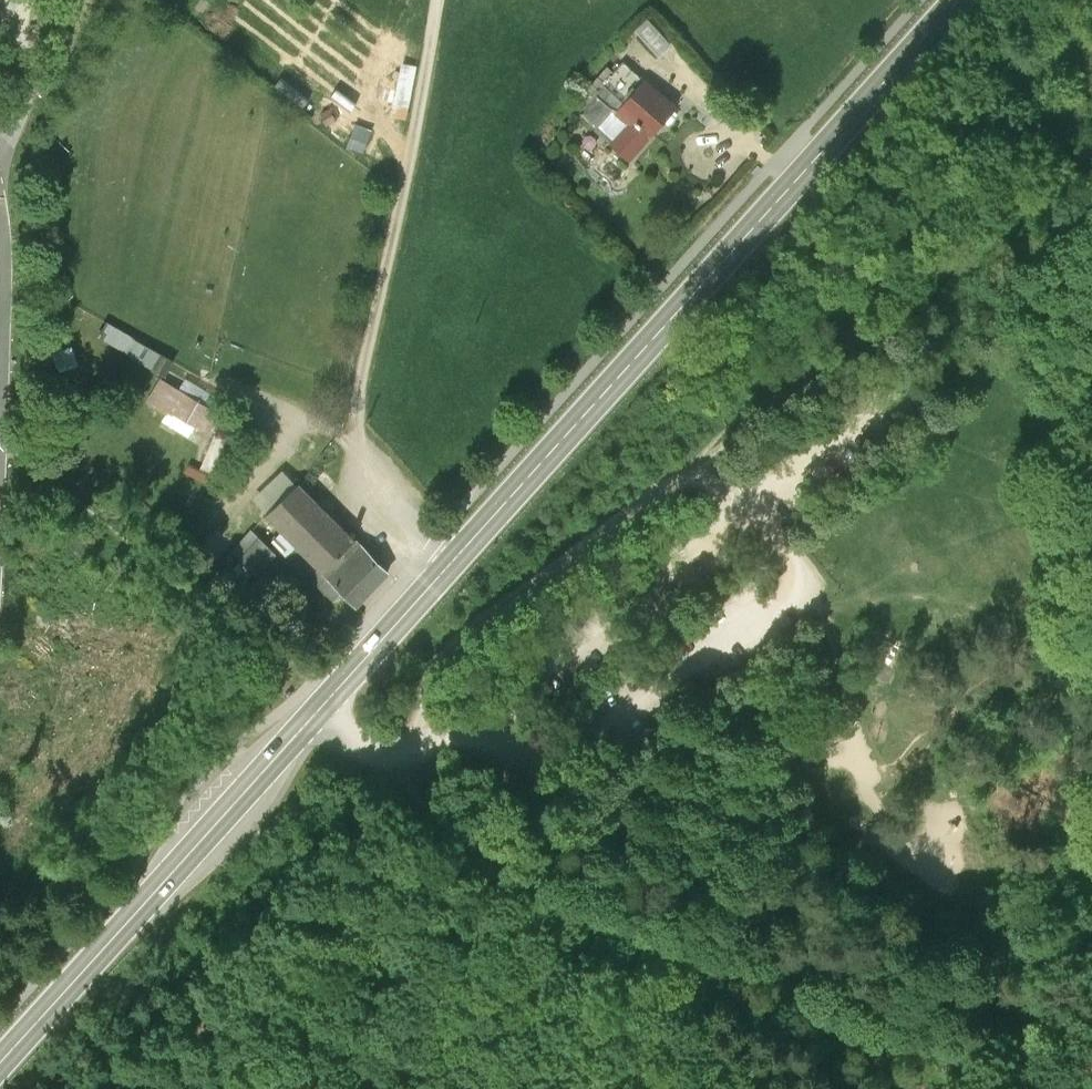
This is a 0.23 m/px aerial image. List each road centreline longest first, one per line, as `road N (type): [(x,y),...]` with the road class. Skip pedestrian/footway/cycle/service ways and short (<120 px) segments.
road 1 (secondary): [(966,0),(640,345),(321,711),(0,1049)]
road 2 (track): [(1091,149),(447,644),(435,662),(424,738)]
road 3 (track): [(919,1088),(844,1016),(758,966),(518,873),(446,821),(390,761)]
road 4 (track): [(450,560),(377,495),(356,447),(360,382),(440,0)]
road 5 (track): [(145,1088),(220,1020),(323,965),(357,876),(393,861),(463,859),(478,846)]
road 6 (track): [(321,711),(314,684),(159,547),(0,453)]
road 7 (track): [(844,1016),(1091,1077)]

